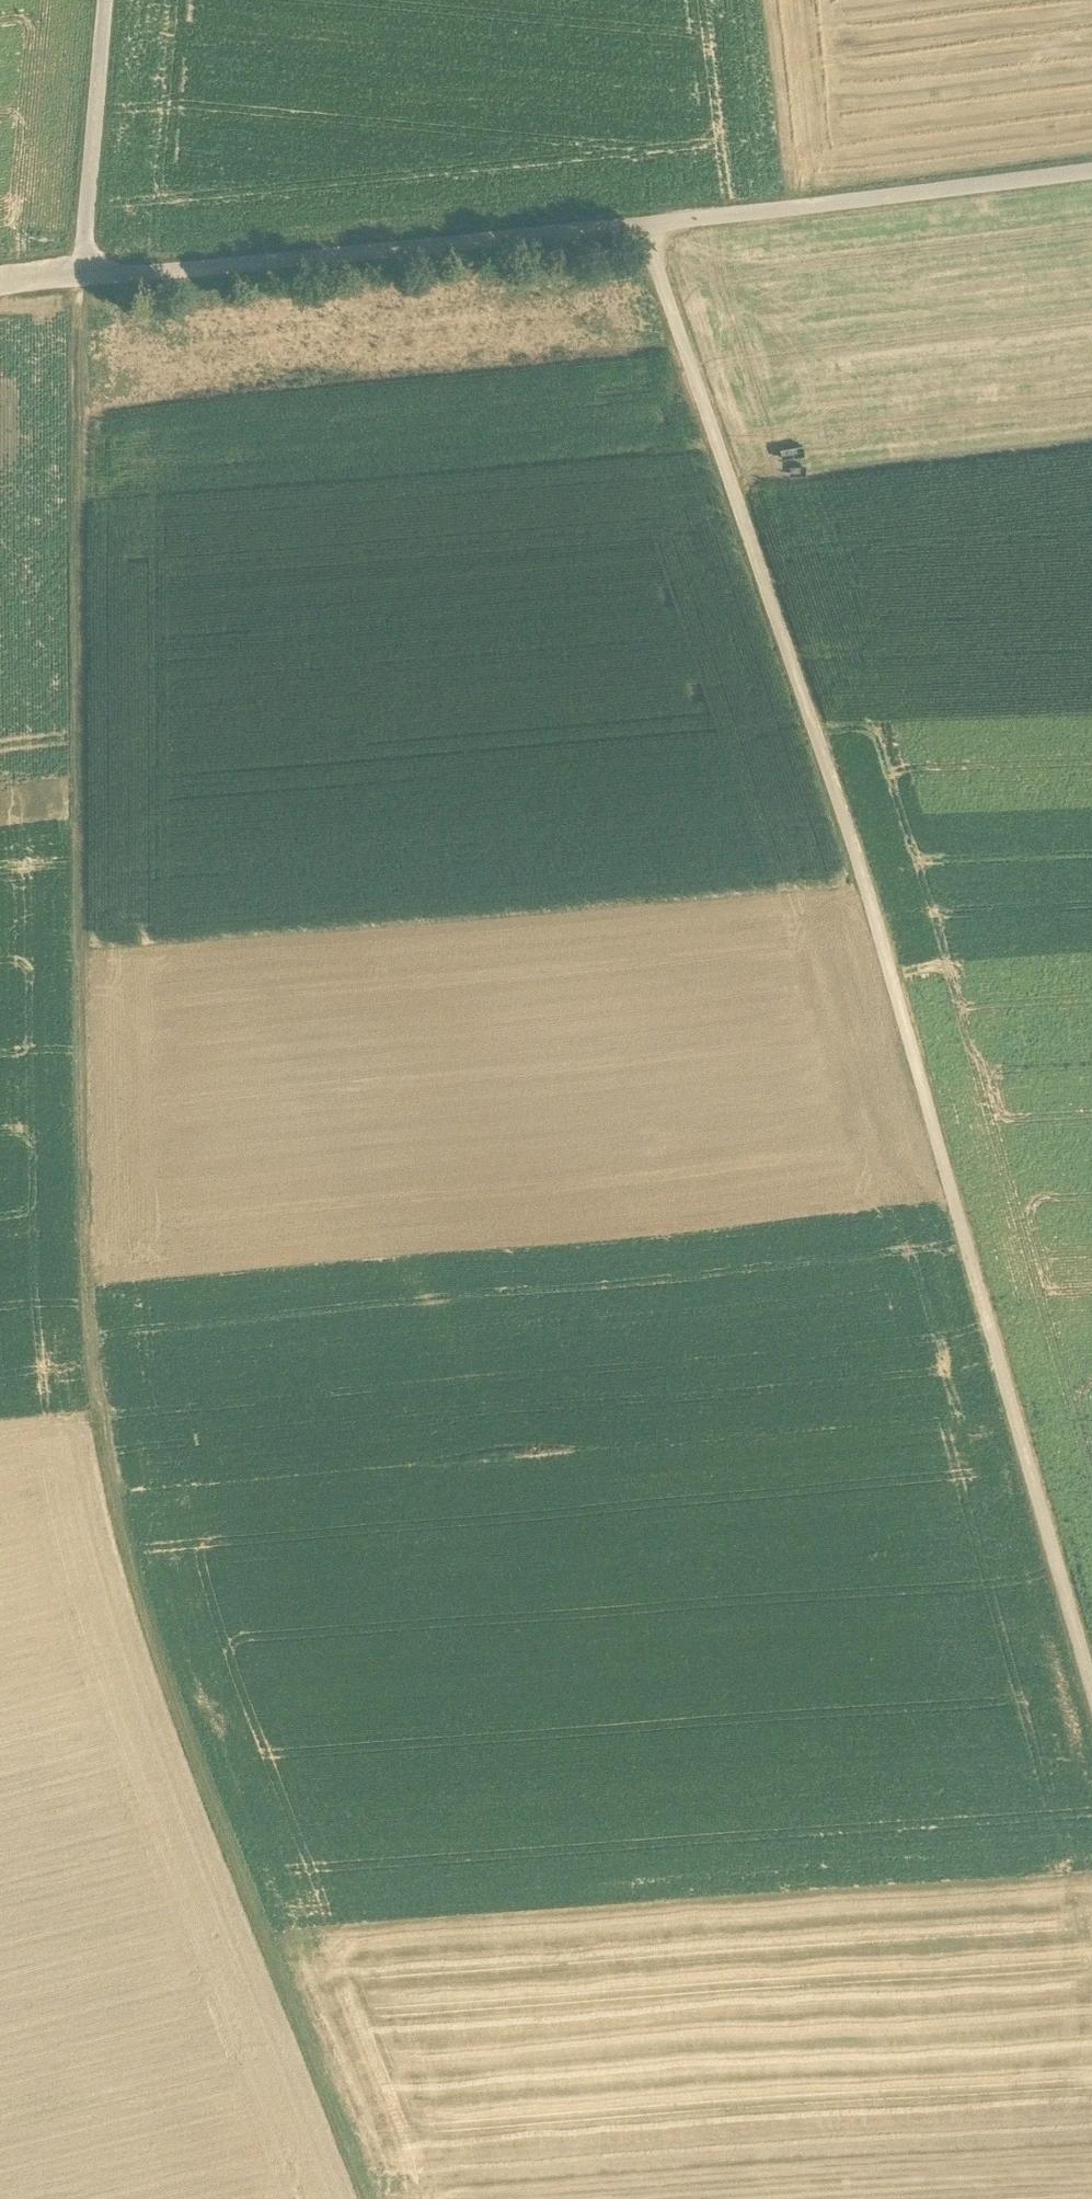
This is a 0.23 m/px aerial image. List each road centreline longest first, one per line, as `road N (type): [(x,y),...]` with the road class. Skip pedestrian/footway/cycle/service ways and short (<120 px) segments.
road 1 (track): [(1091,1694),(850,840),(645,227)]
road 2 (track): [(1091,173),(645,227),(0,288)]
road 3 (track): [(84,278),(105,0)]

